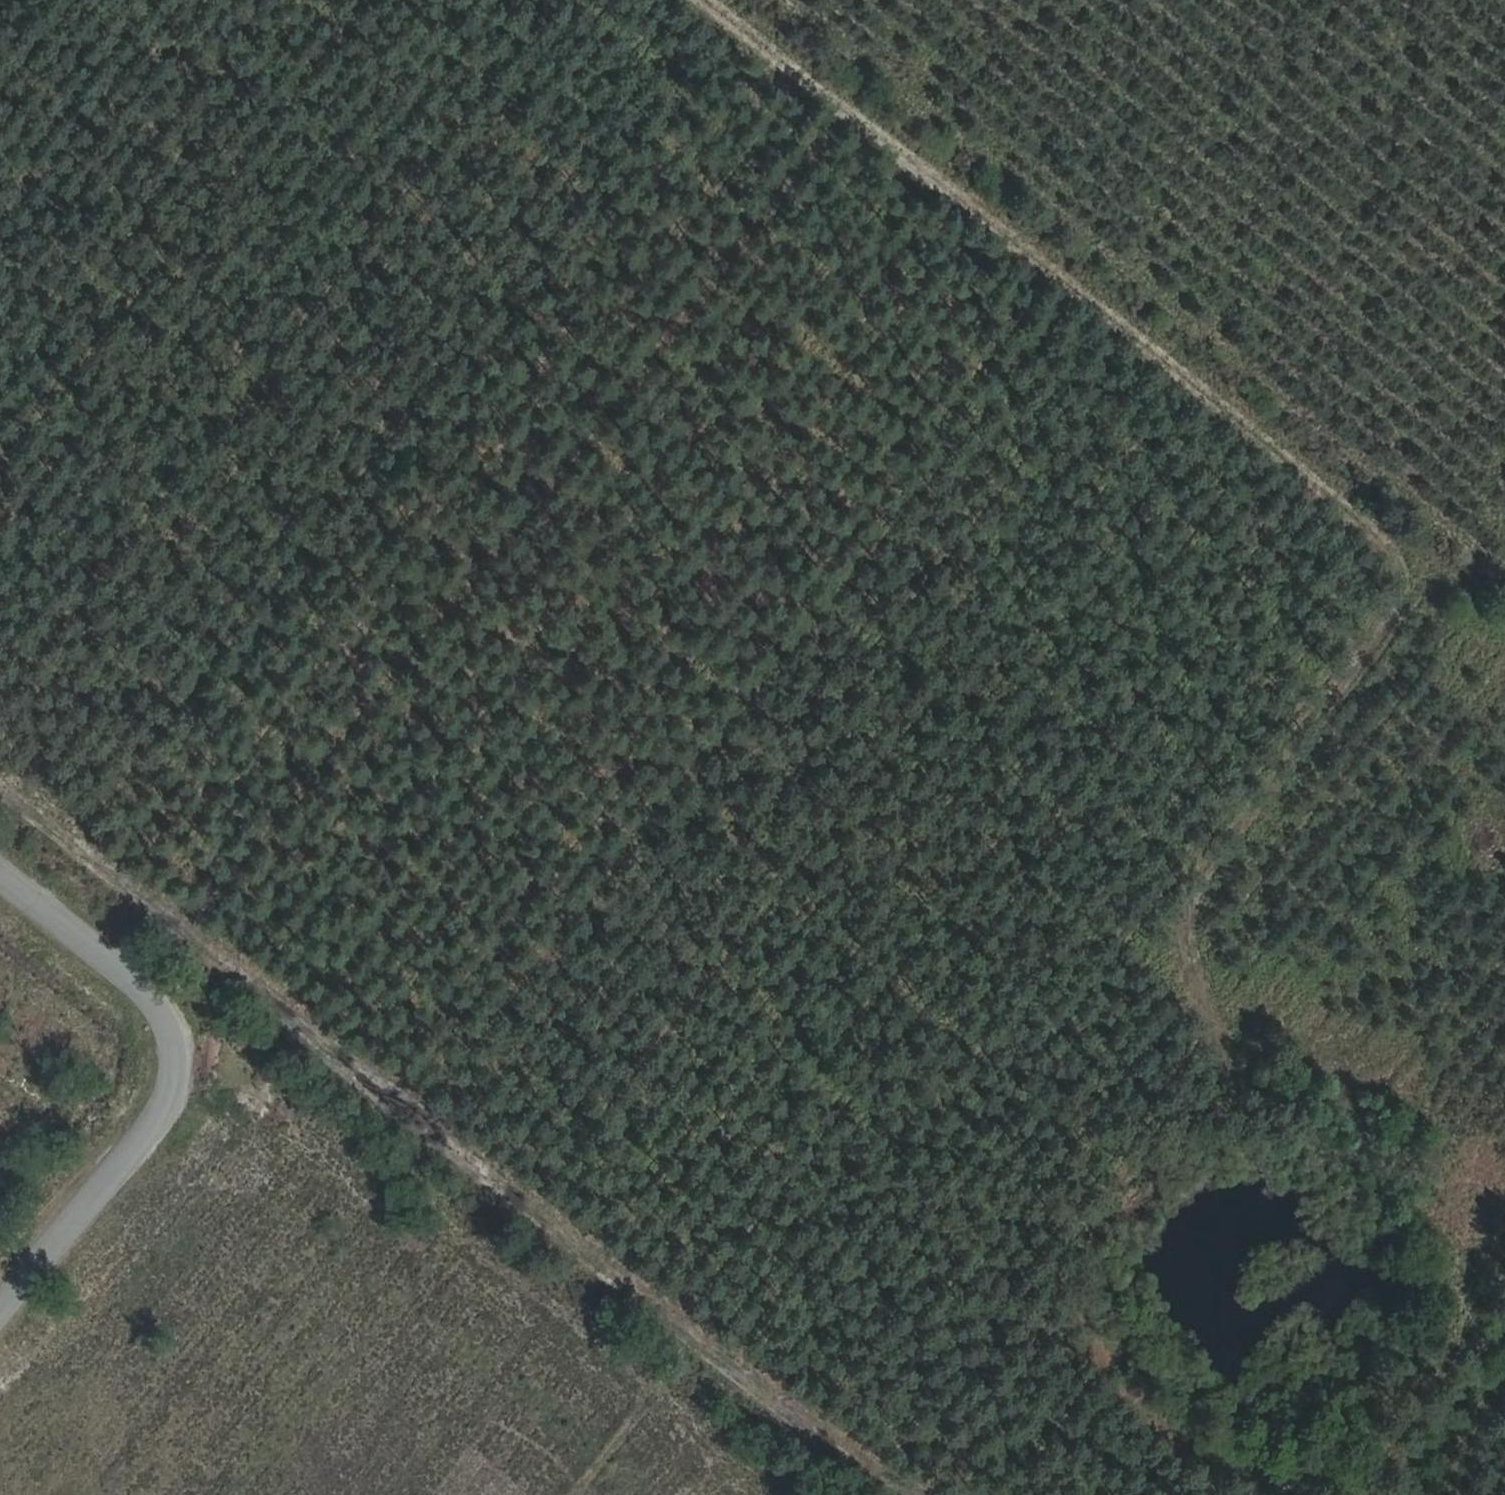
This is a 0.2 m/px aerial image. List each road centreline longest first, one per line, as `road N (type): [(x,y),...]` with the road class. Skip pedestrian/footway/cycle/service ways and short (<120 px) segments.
road 1 (unclassified): [(0,885),(157,1005),(178,1085),(0,1319)]

